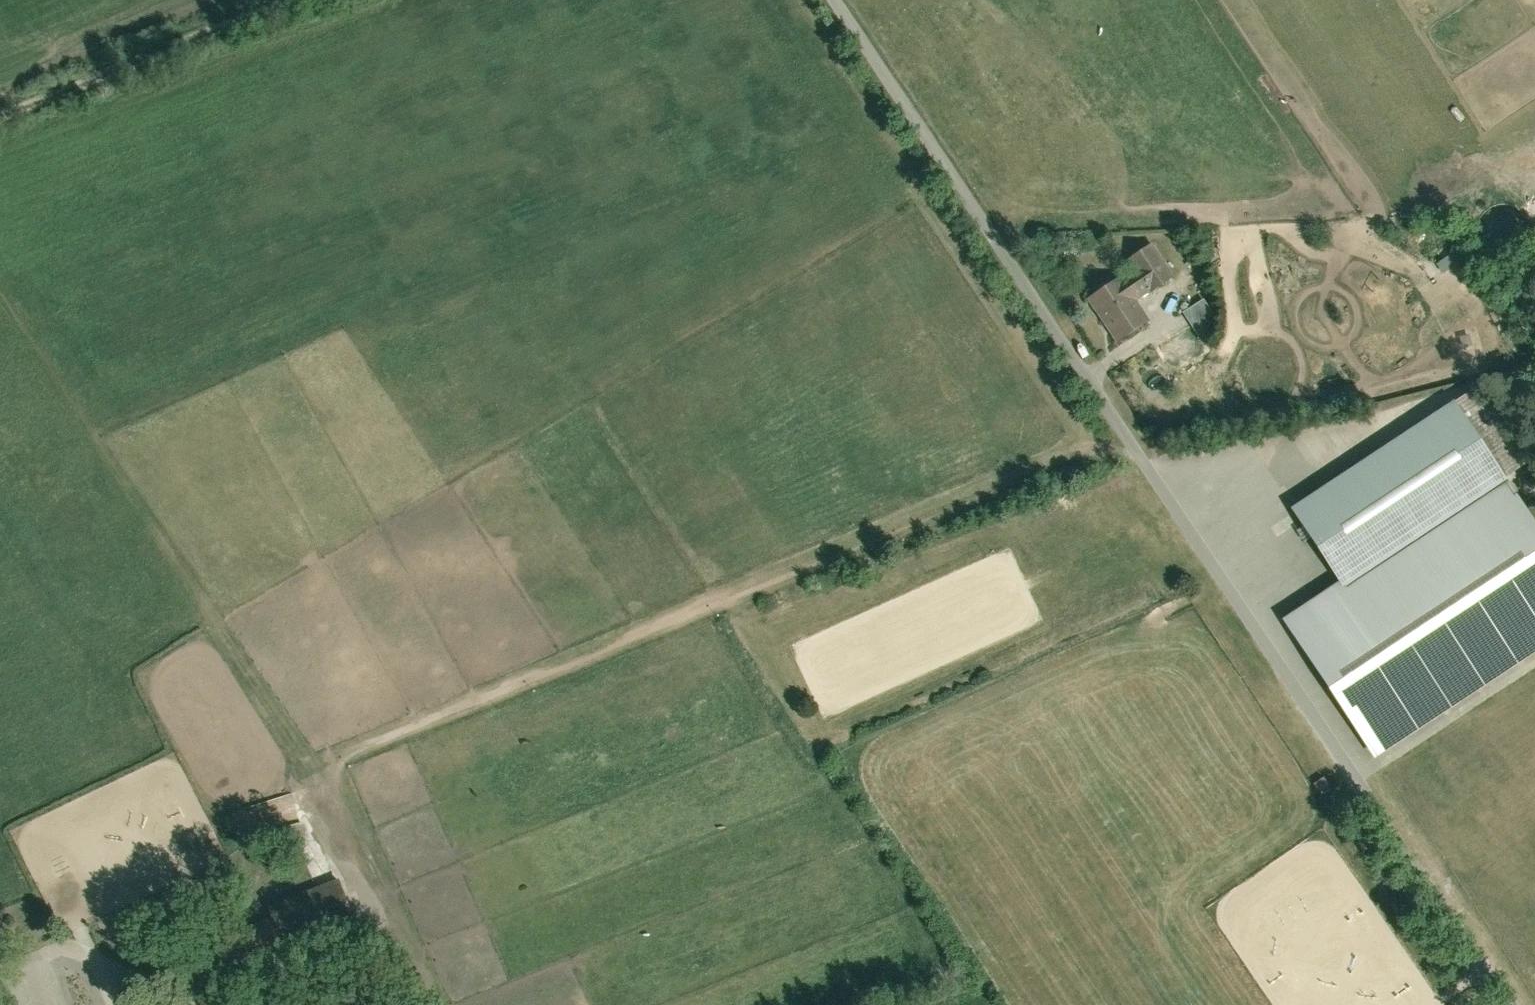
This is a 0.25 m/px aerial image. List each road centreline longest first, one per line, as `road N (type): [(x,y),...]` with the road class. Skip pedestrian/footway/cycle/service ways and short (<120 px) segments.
road 1 (residential): [(833,0),(1212,578),(1368,788),(1511,1004)]
road 2 (track): [(1122,441),(353,750),(300,796),(305,829),(329,869)]
road 3 (track): [(0,119),(299,0)]

